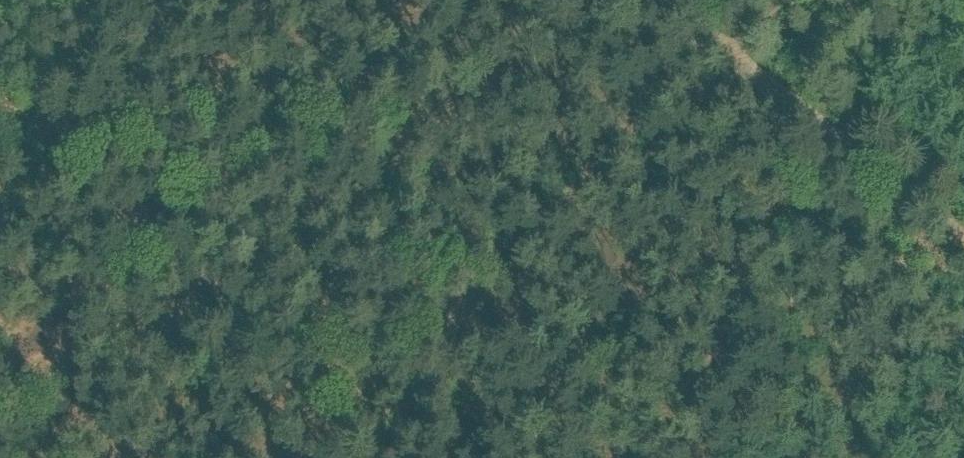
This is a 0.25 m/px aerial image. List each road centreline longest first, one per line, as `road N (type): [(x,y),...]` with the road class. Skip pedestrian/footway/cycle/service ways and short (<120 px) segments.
road 1 (track): [(659,0),(963,235)]

